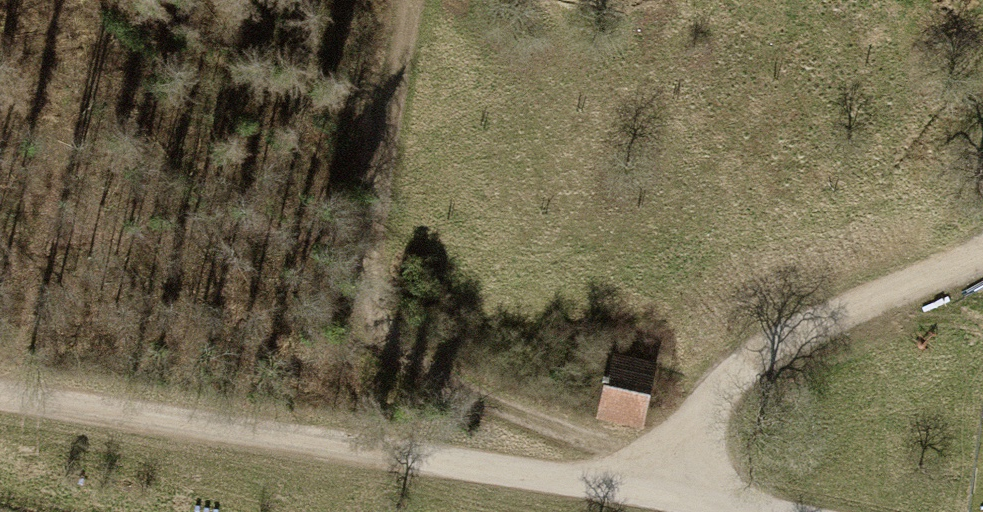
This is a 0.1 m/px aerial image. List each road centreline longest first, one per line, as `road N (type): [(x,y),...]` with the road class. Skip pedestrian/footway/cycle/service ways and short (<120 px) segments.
road 1 (unclassified): [(0,395),(669,511)]
road 2 (track): [(405,0),(368,278),(384,346),(440,385),(586,448),(638,506)]

